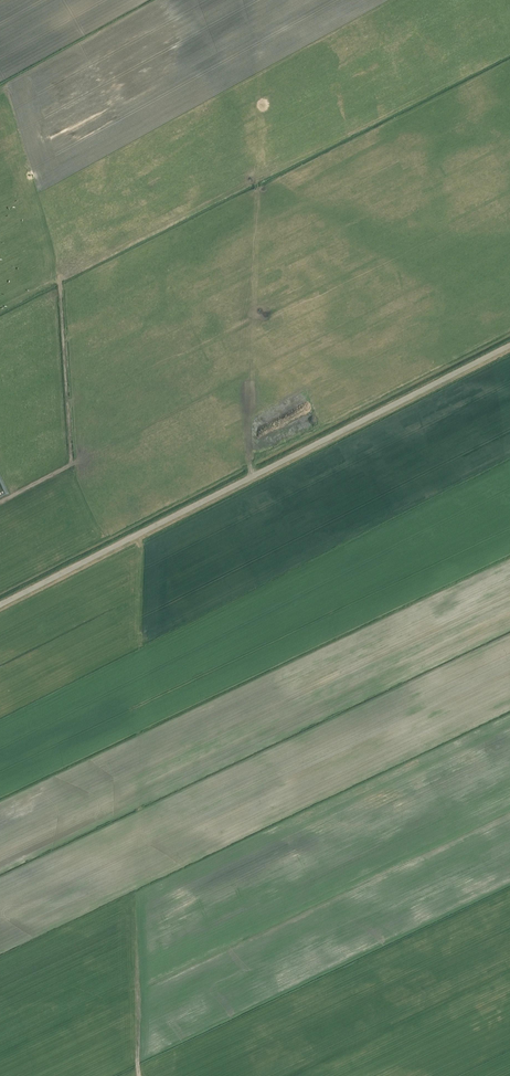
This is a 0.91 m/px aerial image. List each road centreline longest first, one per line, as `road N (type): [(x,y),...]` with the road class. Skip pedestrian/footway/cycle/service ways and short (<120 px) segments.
road 1 (track): [(0,604),(509,345)]

